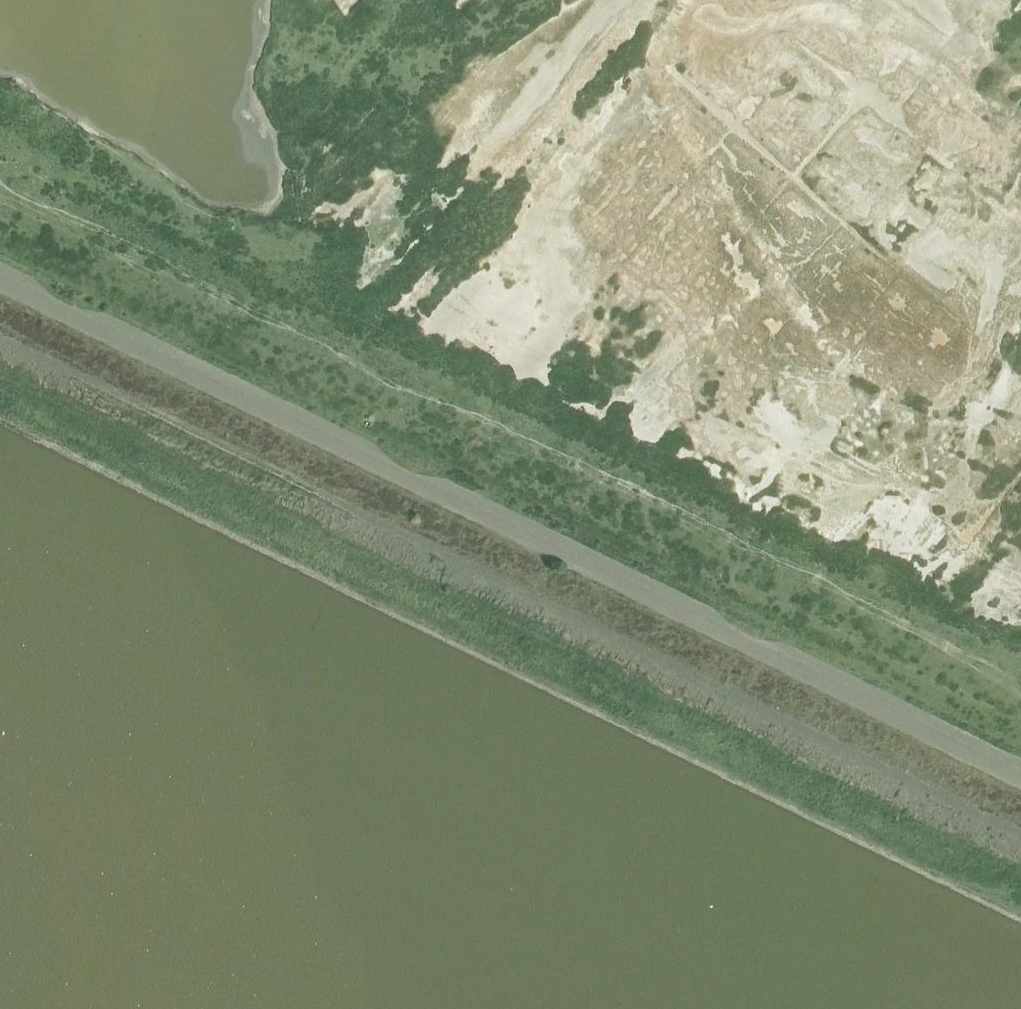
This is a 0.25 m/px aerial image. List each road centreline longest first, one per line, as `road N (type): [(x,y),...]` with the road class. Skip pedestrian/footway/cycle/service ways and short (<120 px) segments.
road 1 (unclassified): [(1020,773),(507,516),(0,280)]

